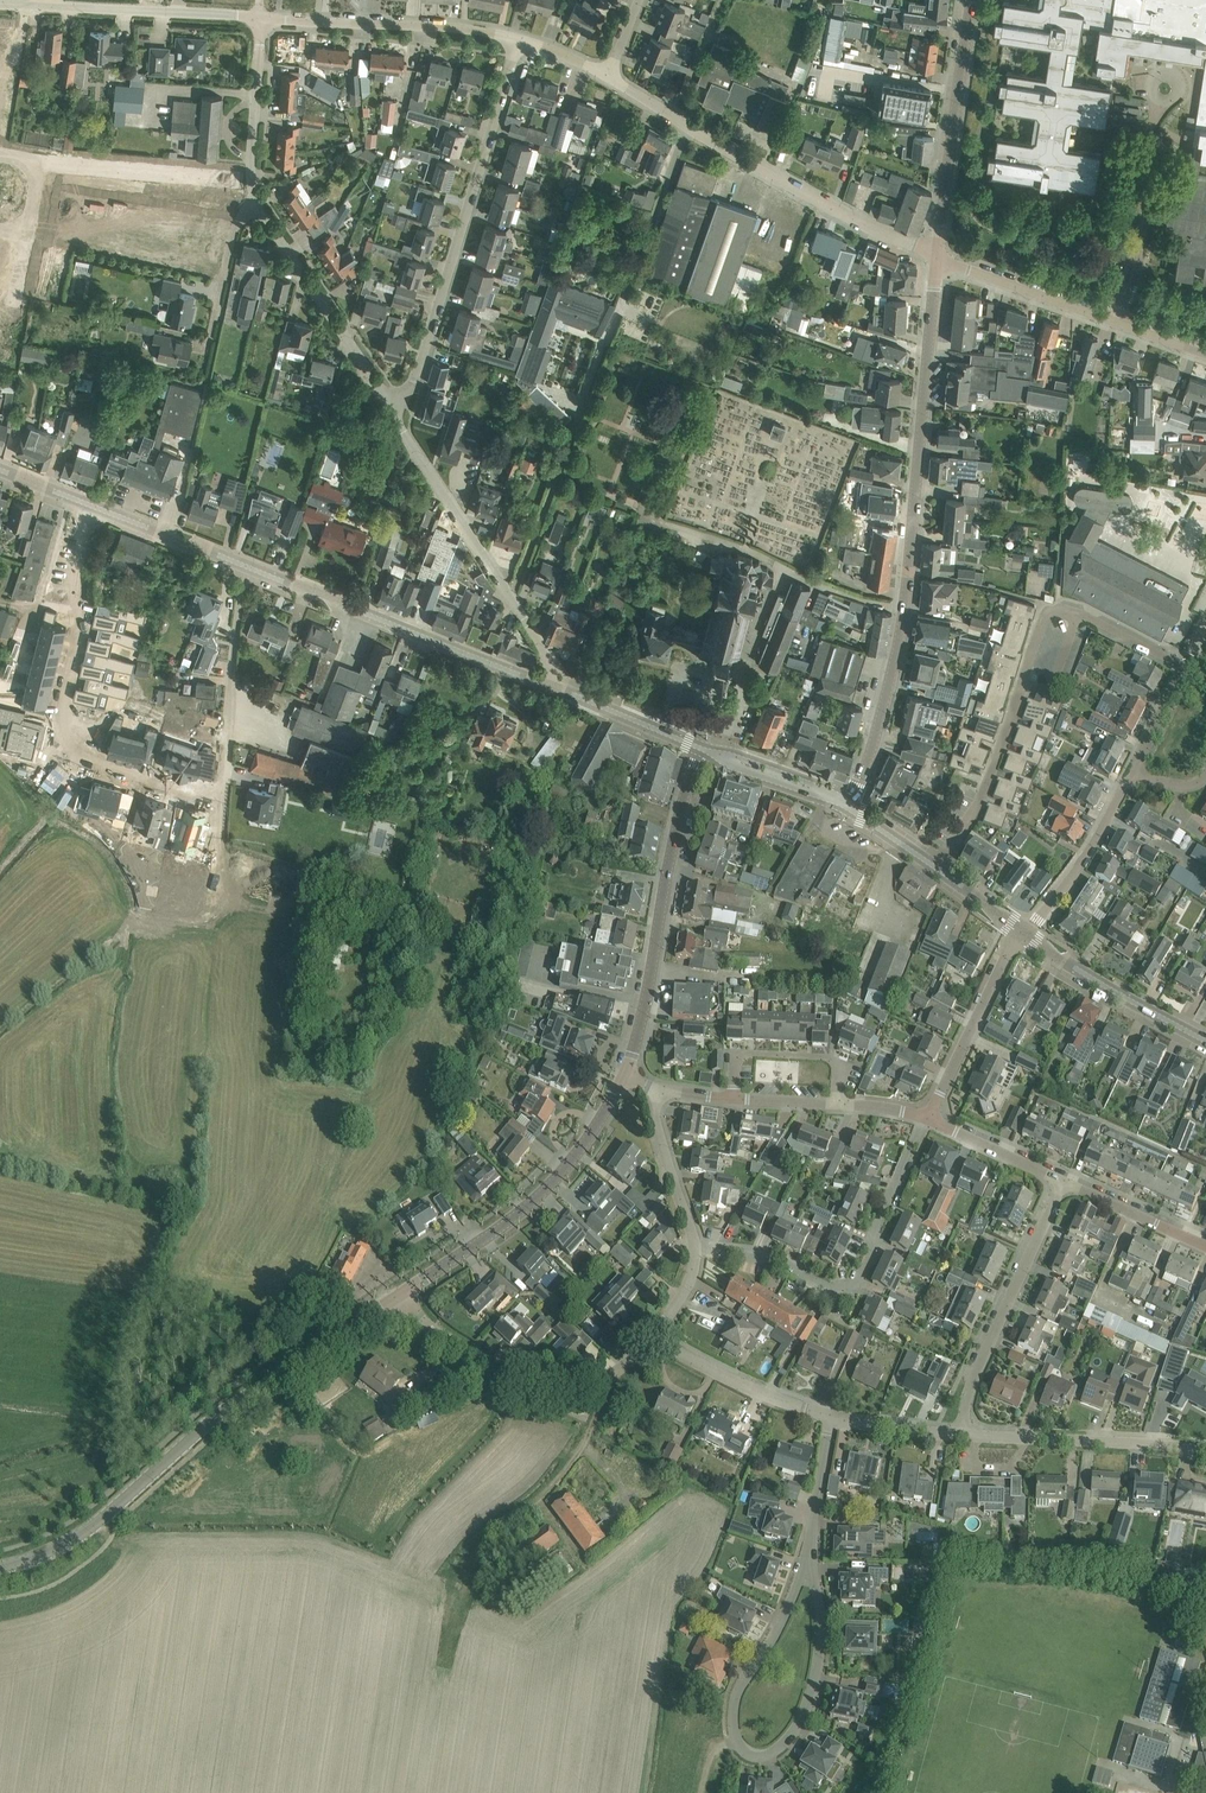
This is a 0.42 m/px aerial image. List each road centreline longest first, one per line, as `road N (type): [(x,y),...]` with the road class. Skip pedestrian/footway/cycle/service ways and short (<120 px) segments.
road 1 (tertiary): [(849,808),(885,711),(904,610),(936,256)]
road 2 (residential): [(517,587),(692,128)]
road 3 (secondary): [(0,1568),(77,1537),(228,1407),(400,1293)]
road 4 (residential): [(90,503),(68,576),(77,628),(56,737),(63,752),(223,800),(228,745)]
road 5 (residential): [(387,407),(412,387),(517,40)]
road 6 (residential): [(695,1251),(756,1255),(840,1286),(853,1278),(927,1120)]
road 7 (secondary): [(623,1077),(655,957),(679,813),(706,750)]
road 8 (residential): [(547,685),(549,663),(526,622),(387,407)]
road 9 (secondary): [(547,685),(245,566)]
road 10 (secondary): [(400,1293),(523,1211),(598,1125),(623,1077)]
road 11 (residential): [(658,1337),(602,1383),(536,1387),(481,1364),(422,1320),(400,1293)]
road 12 (unclassified): [(1205,354),(936,256)]
road 13 (unclassified): [(936,256),(866,227),(692,128)]
road 14 (residential): [(965,1432),(972,1380),(1063,1182)]
road 15 (tertiary): [(936,256),(972,0)]
road 16 (unclassified): [(517,40),(472,30),(260,18)]
road 17 (residential): [(736,1742),(753,1756),(779,1749),(807,1706),(819,1654),(810,1555)]
road 18 (residential): [(387,407),(257,199)]
road 19 (track): [(602,1383),(606,1396),(572,1463),(485,1545),(469,1577)]
road 20 (residential): [(965,1432),(1205,1450)]
road 21 (residential): [(1132,776),(1178,671),(1080,619)]
road 22 (residential): [(38,161),(251,180)]
road 23 (tertiary): [(1205,1044),(1022,937)]
road 24 (residential): [(927,1120),(1003,959),(1022,937)]
road 25 (residential): [(736,1742),(733,1700),(810,1555)]
road 26 (residential): [(1022,937),(1132,776)]
road 27 (residential): [(733,1099),(735,1054),(829,1058),(839,1064),(838,1104)]
road 28 (residential): [(658,1337),(763,1396),(829,1415)]
road 29 (residential): [(245,566),(228,745)]
road 30 (secondary): [(706,750),(547,685)]
road 31 (residential): [(257,199),(242,218),(223,272),(204,360)]
road 32 (residential): [(695,1251),(653,1117),(660,1090)]
road 33 (secondary): [(245,566),(90,503)]
road 34 (residential): [(251,180),(260,18)]
road 35 (residential): [(1205,1246),(1063,1182)]
road 36 (tertiary): [(849,808),(706,750)]
road 37 (unclassified): [(153,10),(0,3)]
road 38 (residential): [(1063,1182),(927,1120)]
road 39 (residential): [(810,1555),(829,1415)]
road 40 (residential): [(829,1415),(965,1432)]
road 41 (residential): [(934,871),(998,757)]
road 42 (residential): [(26,231),(5,354)]

